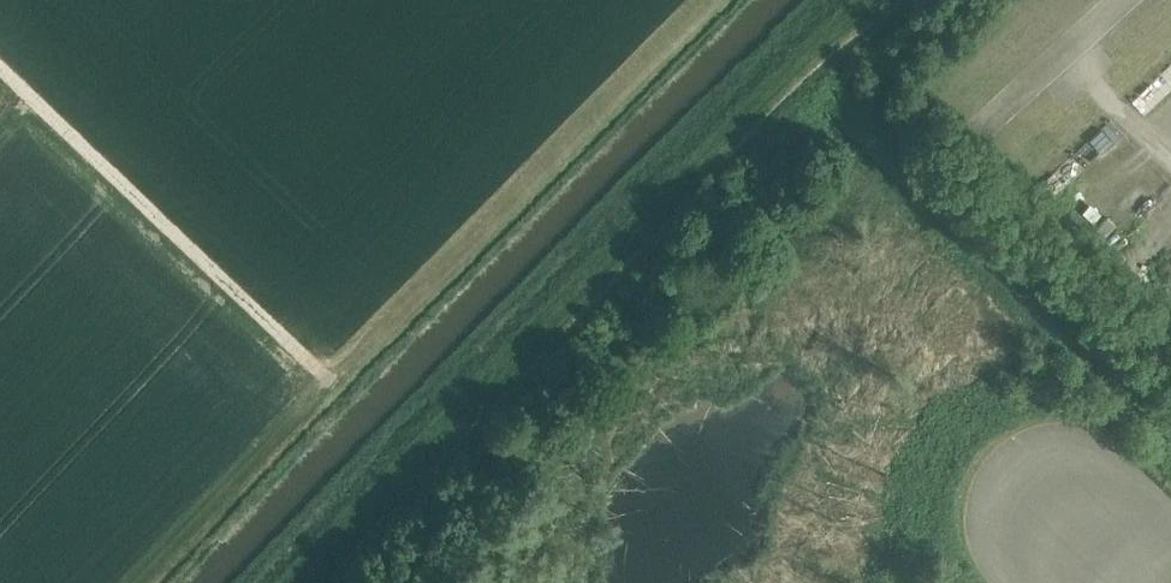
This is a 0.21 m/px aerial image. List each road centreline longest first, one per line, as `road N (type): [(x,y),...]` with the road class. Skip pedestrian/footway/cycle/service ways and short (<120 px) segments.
road 1 (track): [(0,71),(337,383)]

